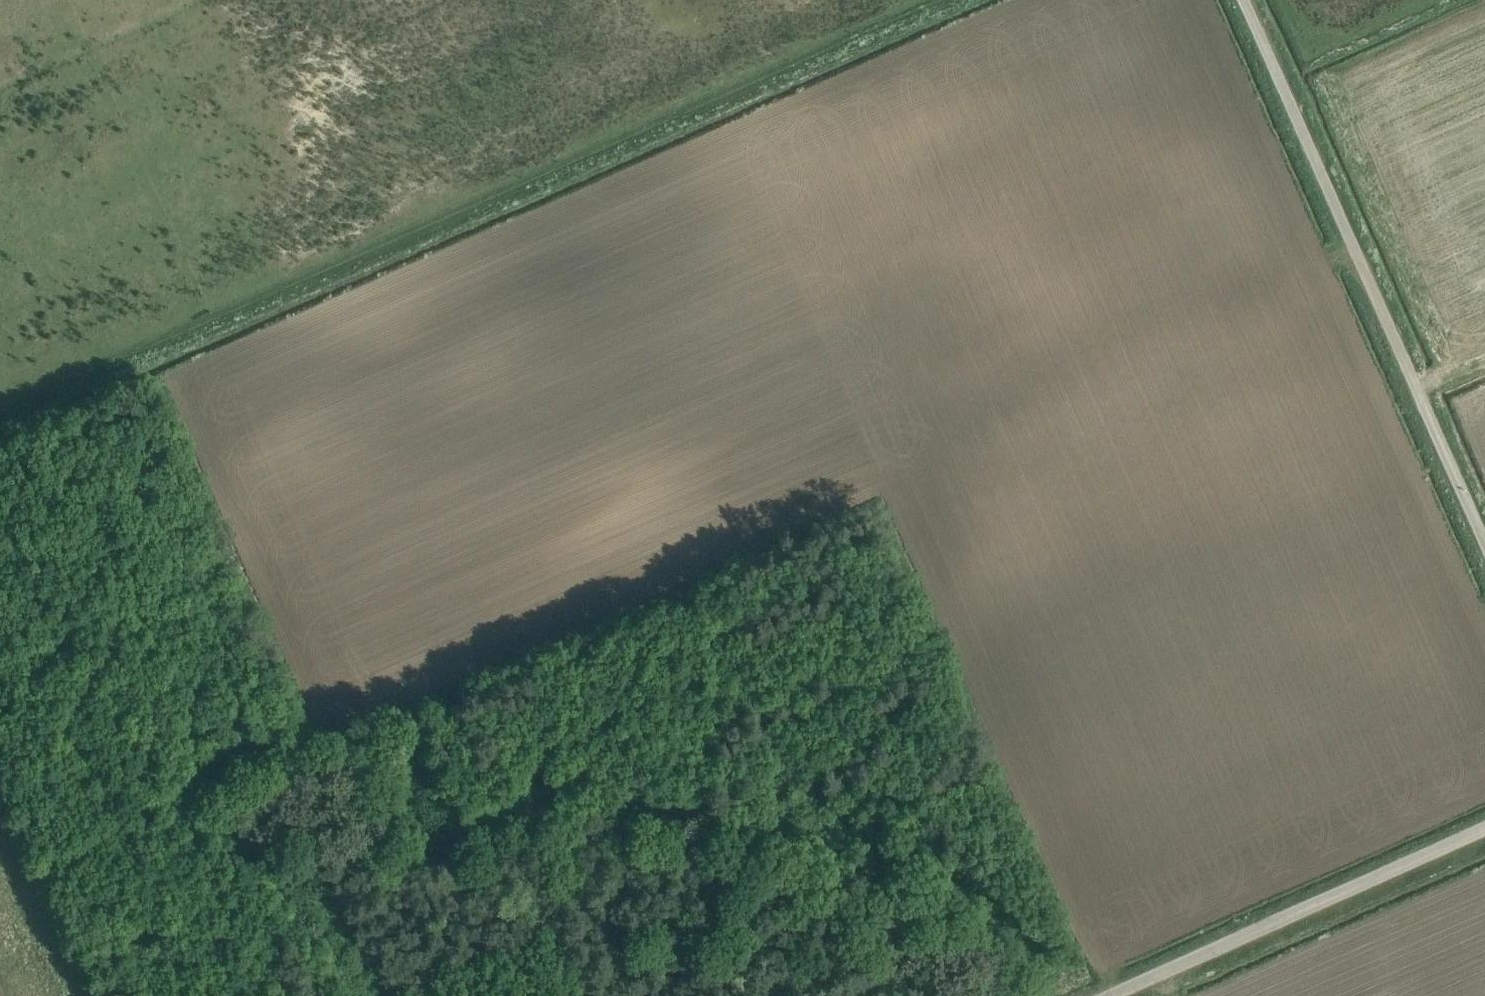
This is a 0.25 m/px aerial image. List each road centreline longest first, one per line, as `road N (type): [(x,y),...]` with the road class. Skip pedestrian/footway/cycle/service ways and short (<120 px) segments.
road 1 (unclassified): [(1484,545),(1244,0)]
road 2 (unclassified): [(1107,995),(1484,828)]

